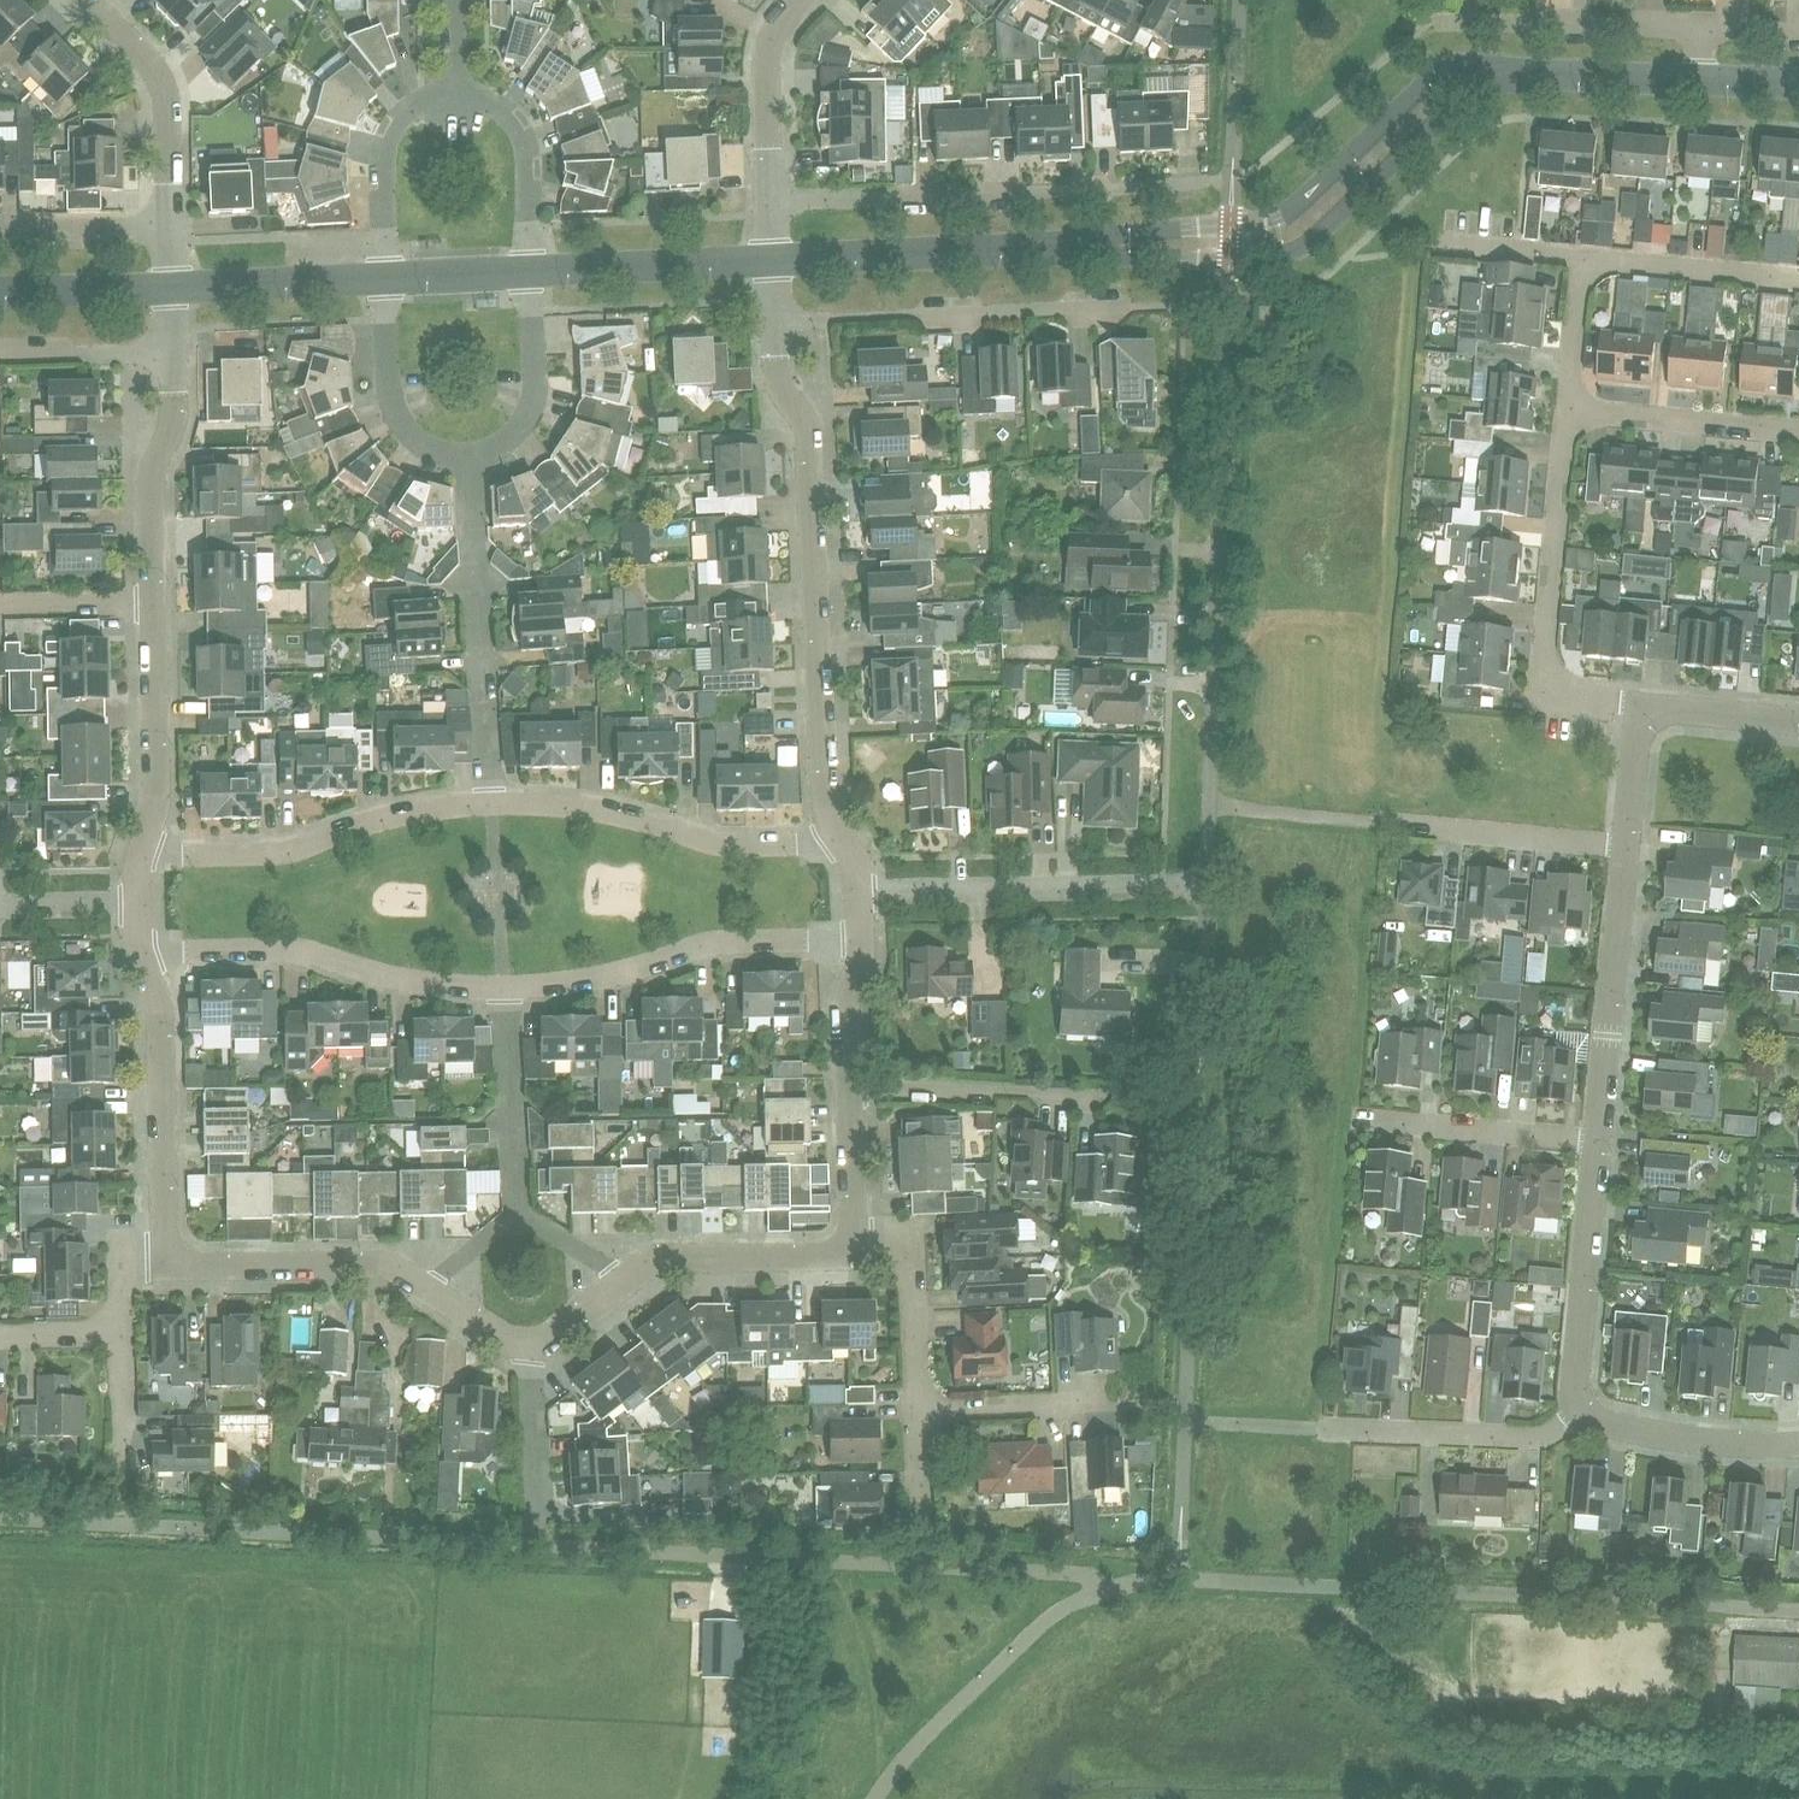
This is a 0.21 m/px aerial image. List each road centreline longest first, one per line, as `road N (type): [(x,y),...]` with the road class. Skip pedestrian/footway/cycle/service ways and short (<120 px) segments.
road 1 (unclassified): [(1175,1581),(1798,1613)]
road 2 (tertiary): [(1028,251),(1099,262),(1287,256),(1437,123),(1480,95),(1536,77)]
road 3 (tertiary): [(1536,77),(1470,66),(1445,72),(1287,213),(1264,224),(1028,251)]
road 4 (residential): [(1206,886),(1201,1098),(847,1089)]
road 5 (residential): [(838,840),(821,786),(801,443),(775,320)]
road 6 (residential): [(768,203),(1207,186)]
road 7 (residential): [(1220,470),(1206,886)]
road 8 (unclassified): [(534,1549),(123,1522)]
road 9 (unclassified): [(918,1568),(534,1549)]
road 10 (residential): [(1640,708),(1563,701),(1541,672),(1569,411)]
road 11 (residential): [(505,986),(620,974),(706,948),(859,942)]
road 12 (residential): [(1569,411),(1580,279),(1588,268),(1603,262),(1798,281)]
road 13 (residential): [(153,953),(281,951),(407,980),(505,986)]
road 14 (residential): [(775,320),(1130,305)]
road 15 (residential): [(491,807),(598,811),(720,848),(838,840)]
road 16 (residential): [(148,857),(285,855),(361,822),(491,807)]
road 17 (residential): [(491,807),(470,460)]
road 18 (residential): [(859,894),(1206,886)]
road 19 (residential): [(168,1256),(153,953)]
road 20 (unclassified): [(1596,1141),(1624,848)]
road 21 (unclassified): [(1579,1414),(1572,1391),(1596,1141)]
road 22 (unclassified): [(430,1287),(387,1264),(185,1267),(168,1256)]
road 23 (residential): [(1579,1414),(1533,1438),(1319,1431)]
road 24 (residential): [(1433,20),(1697,26)]
road 25 (unclassified): [(1175,1581),(1108,1588),(1081,1575),(918,1568)]
road 26 (residential): [(149,606),(149,483),(170,399),(168,349)]
road 27 (tertiary): [(1028,251),(770,263)]
road 28 (residential): [(167,223),(166,104),(134,47),(86,0)]
road 29 (residential): [(148,857),(149,606)]
road 30 (tertiary): [(770,263),(531,273)]
road 31 (residential): [(1596,1141),(1358,1120)]
road 32 (residential): [(625,1285),(673,1258),(851,1256)]
road 33 (residential): [(470,460),(409,438),(392,418),(381,277)]
road 34 (residential): [(1624,848),(1394,824)]
road 35 (residential): [(1798,432),(1569,411)]
road 36 (residential): [(517,1215),(505,986)]
road 37 (residential): [(381,277),(385,139),(406,107),(454,95)]
road 38 (unclassified): [(1798,1444),(1641,1436),(1579,1414)]
road 39 (residential): [(470,460),(512,442),(531,421),(531,273)]
road 40 (residential): [(531,273),(526,151),(513,119),(489,102),(454,95)]
road 41 (tertiary): [(381,277),(166,287)]
road 42 (residential): [(768,203),(764,58),(770,37),(800,0)]
road 43 (residential): [(918,1411),(917,1288),(907,1261),(851,1256)]
road 44 (residential): [(918,1411),(1122,1408)]
road 45 (residential): [(534,1549),(529,1346)]
road 46 (residential): [(123,1522),(119,1333)]
road 47 (residential): [(168,349),(0,351)]
road 48 (residential): [(851,1256),(847,1089)]
road 49 (residential): [(167,223),(0,223)]
road 50 (tertiary): [(166,287),(0,290)]
road 51 (tertiary): [(1695,83),(1536,77)]
road 52 (unclassified): [(1798,723),(1640,708)]
road 53 (residential): [(918,1568),(918,1411)]
road 54 (tertiary): [(531,273),(381,277)]
road 55 (residential): [(150,902),(0,906)]
road 56 (residential): [(847,1089),(844,1015),(859,978),(859,942)]
road 57 (residential): [(149,606),(0,608)]
road 58 (unclassified): [(1624,848),(1640,708)]
road 59 (residential): [(625,1285),(517,1215)]
road 60 (unclassified): [(123,1522),(0,1517)]

